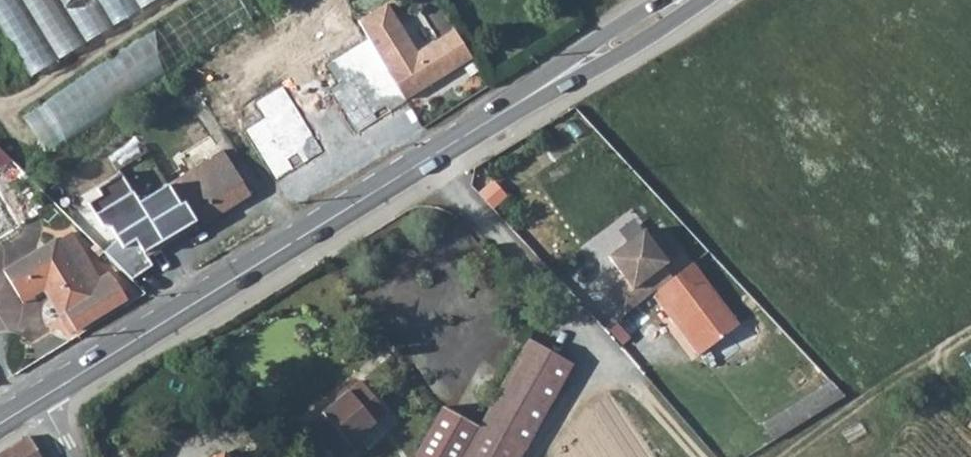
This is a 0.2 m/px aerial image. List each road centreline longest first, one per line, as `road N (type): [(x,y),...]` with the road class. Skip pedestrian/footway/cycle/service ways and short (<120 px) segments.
road 1 (secondary): [(683,0),(38,400)]
road 2 (track): [(423,161),(699,456)]
road 3 (track): [(784,456),(970,337)]

